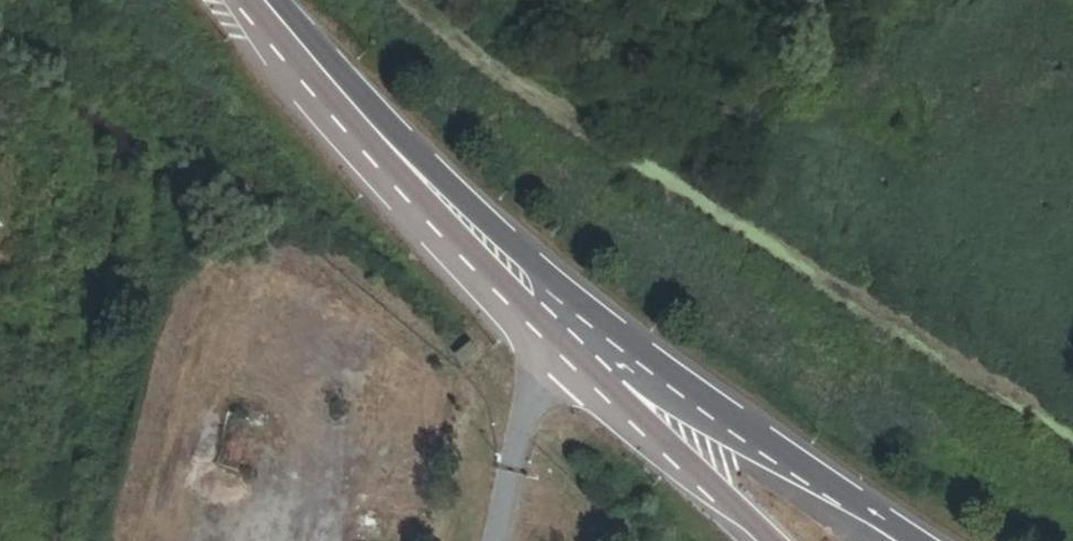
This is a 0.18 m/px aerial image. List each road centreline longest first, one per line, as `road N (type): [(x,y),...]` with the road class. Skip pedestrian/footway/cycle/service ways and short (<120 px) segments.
road 1 (trunk): [(917,540),(543,299)]
road 2 (primary): [(543,299),(424,183),(266,0)]
road 3 (motorway): [(543,299),(644,436),(763,540)]

